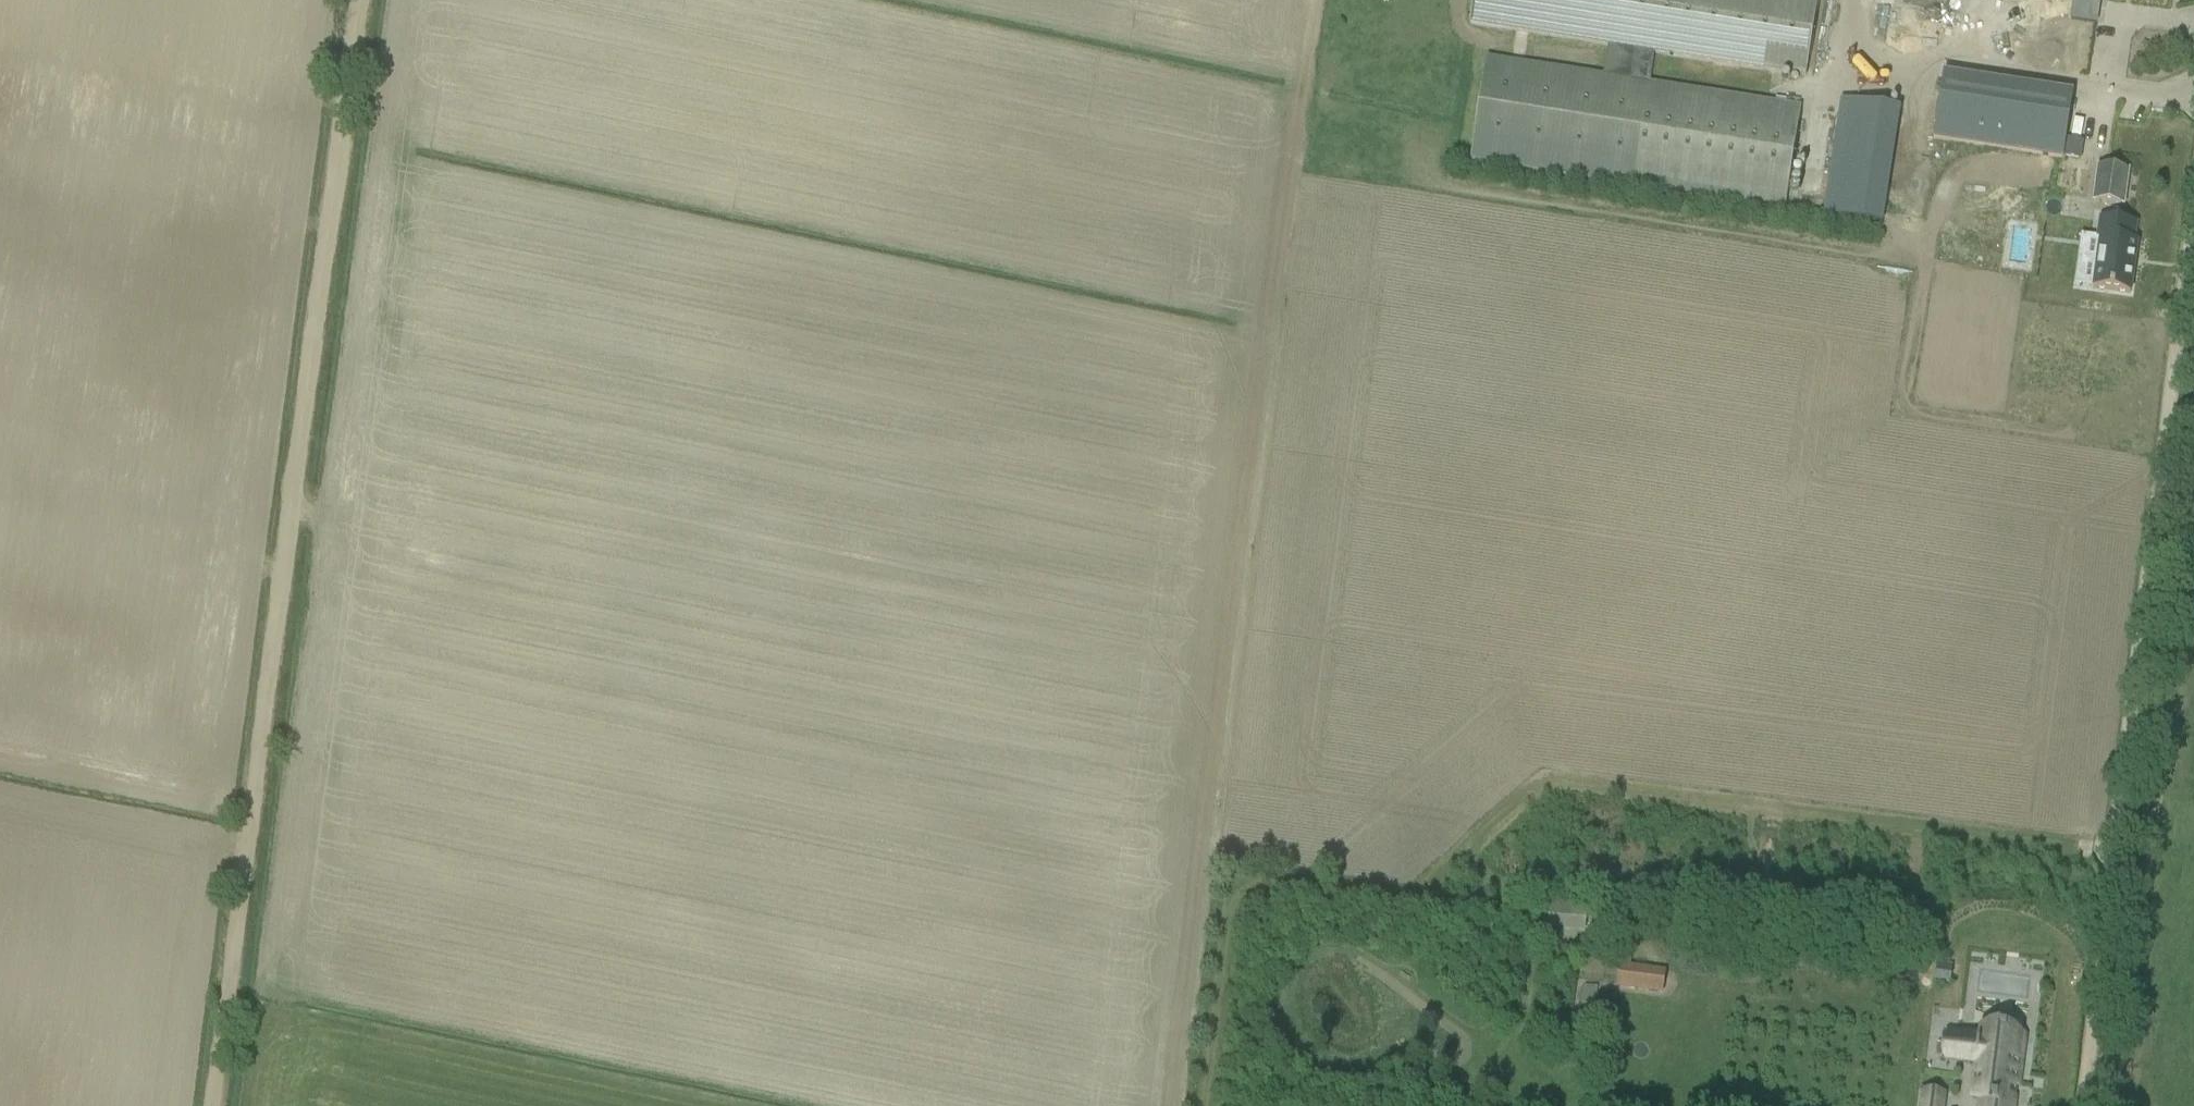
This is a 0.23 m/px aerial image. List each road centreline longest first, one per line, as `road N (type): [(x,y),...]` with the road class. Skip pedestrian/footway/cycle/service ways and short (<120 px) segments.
road 1 (track): [(2083,1105),(2186,289)]

